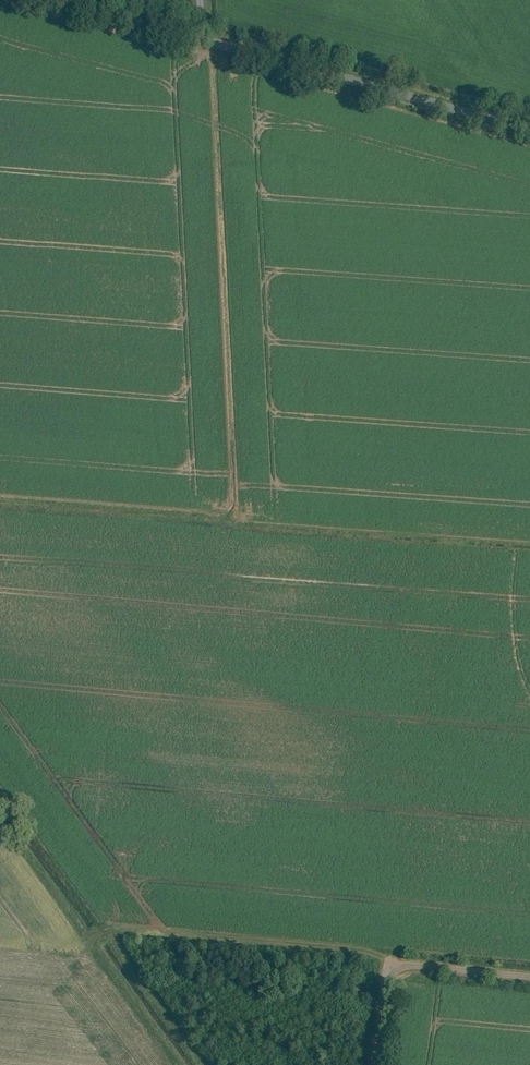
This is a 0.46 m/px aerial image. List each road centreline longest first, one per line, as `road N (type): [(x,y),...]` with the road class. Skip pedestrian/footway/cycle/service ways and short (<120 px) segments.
road 1 (unclassified): [(201,40),(529,129)]
road 2 (track): [(382,966),(358,946),(106,926)]
road 3 (unclassified): [(529,973),(402,961),(382,966),(364,1064)]
road 4 (unclassified): [(50,0),(201,40)]

